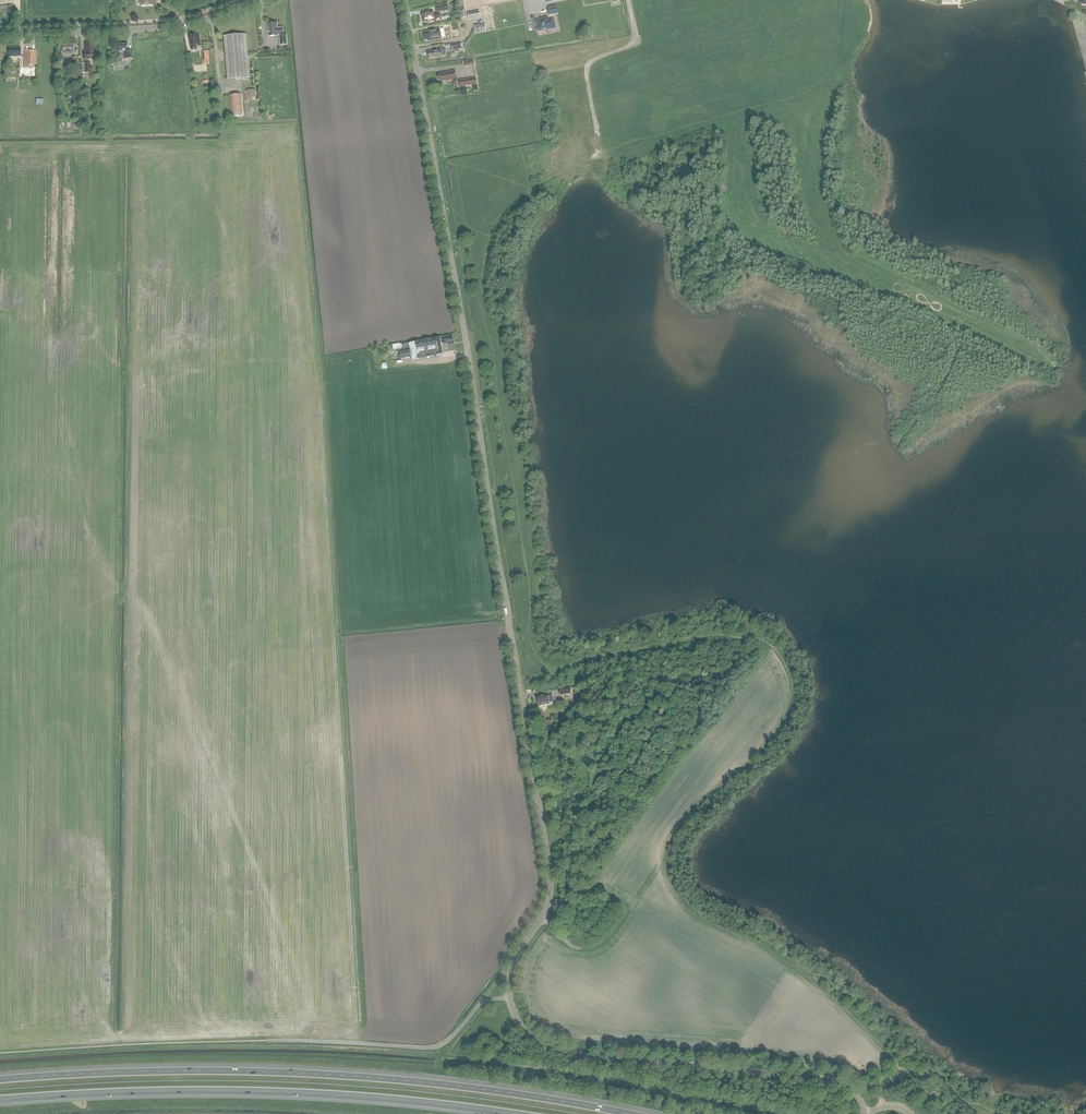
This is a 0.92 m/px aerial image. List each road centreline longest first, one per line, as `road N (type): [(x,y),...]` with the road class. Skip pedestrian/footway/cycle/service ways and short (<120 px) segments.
road 1 (tertiary): [(510,997),(514,962),(545,913),(550,877),(404,0)]
road 2 (motorway): [(630,1113),(457,1086),(283,1072),(0,1080)]
road 3 (motorway): [(0,1100),(282,1093),(513,1113)]
road 4 (tertiary): [(864,1113),(849,1091),(830,1081),(556,1052),(523,1029),(510,997)]
road 5 (unclassified): [(266,1041),(428,1048),(450,1039),(483,1003),(510,997)]
road 6 (secondary): [(19,33),(159,28),(257,0)]

